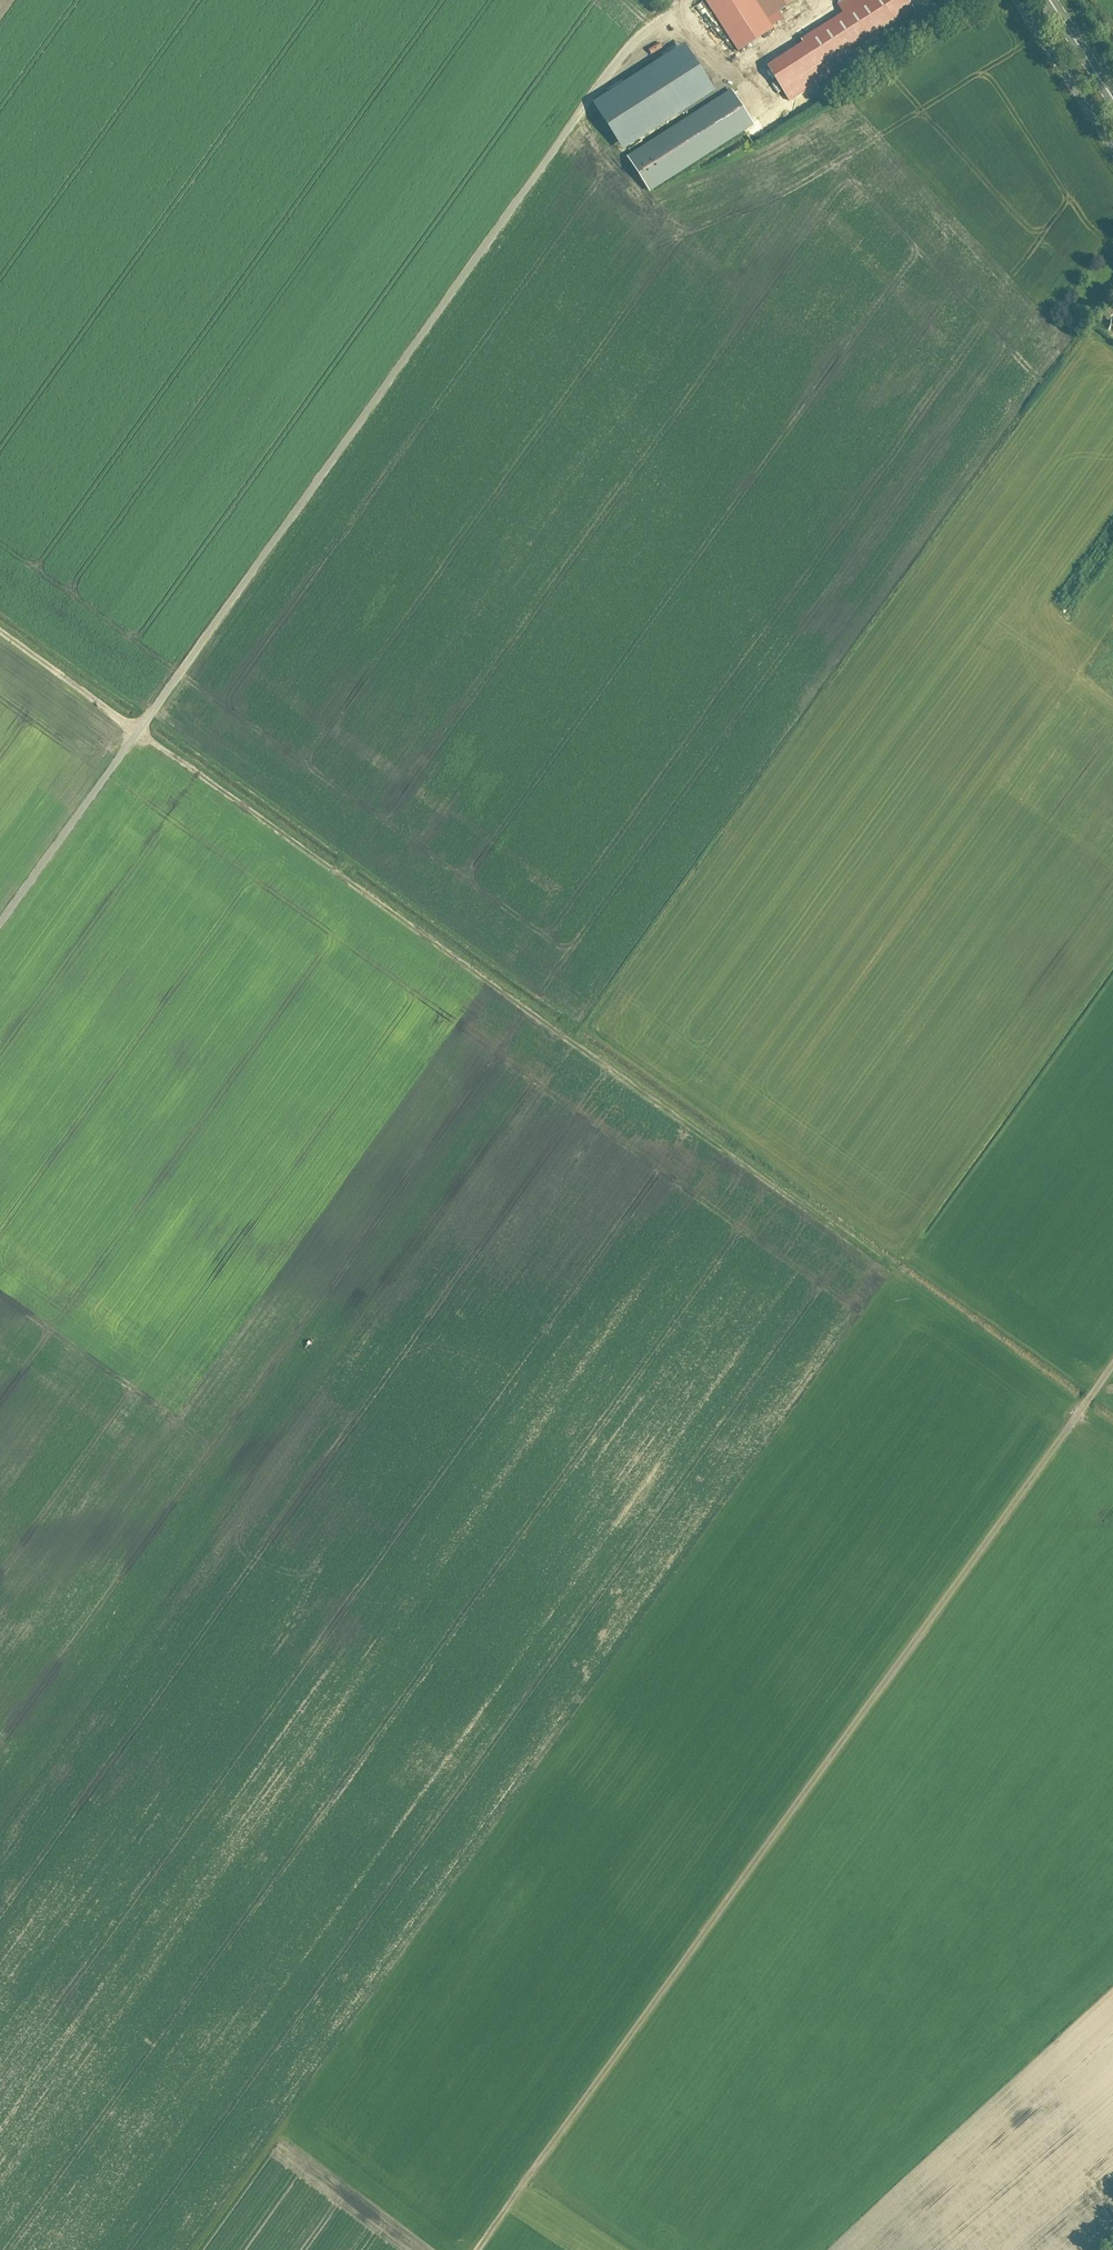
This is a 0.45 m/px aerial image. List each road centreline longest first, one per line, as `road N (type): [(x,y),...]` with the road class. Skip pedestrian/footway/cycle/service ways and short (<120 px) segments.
road 1 (unclassified): [(1112,150),(1016,0)]

